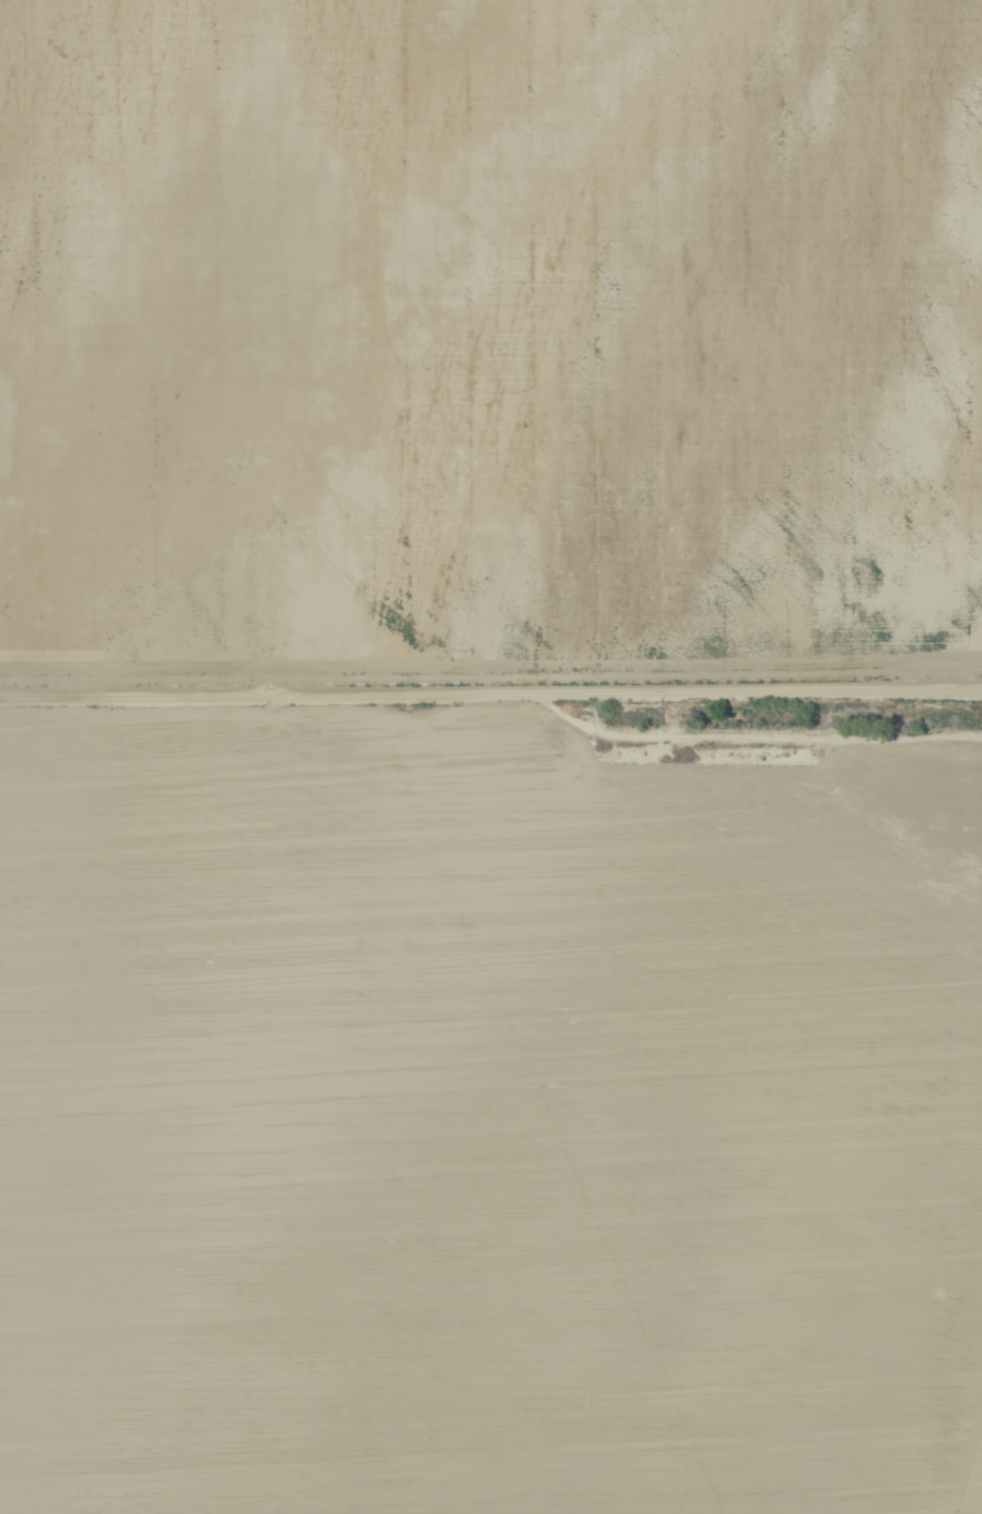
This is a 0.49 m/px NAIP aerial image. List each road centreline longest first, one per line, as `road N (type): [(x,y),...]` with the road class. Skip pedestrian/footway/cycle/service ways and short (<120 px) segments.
road 1 (residential): [(0,704),(981,713)]

